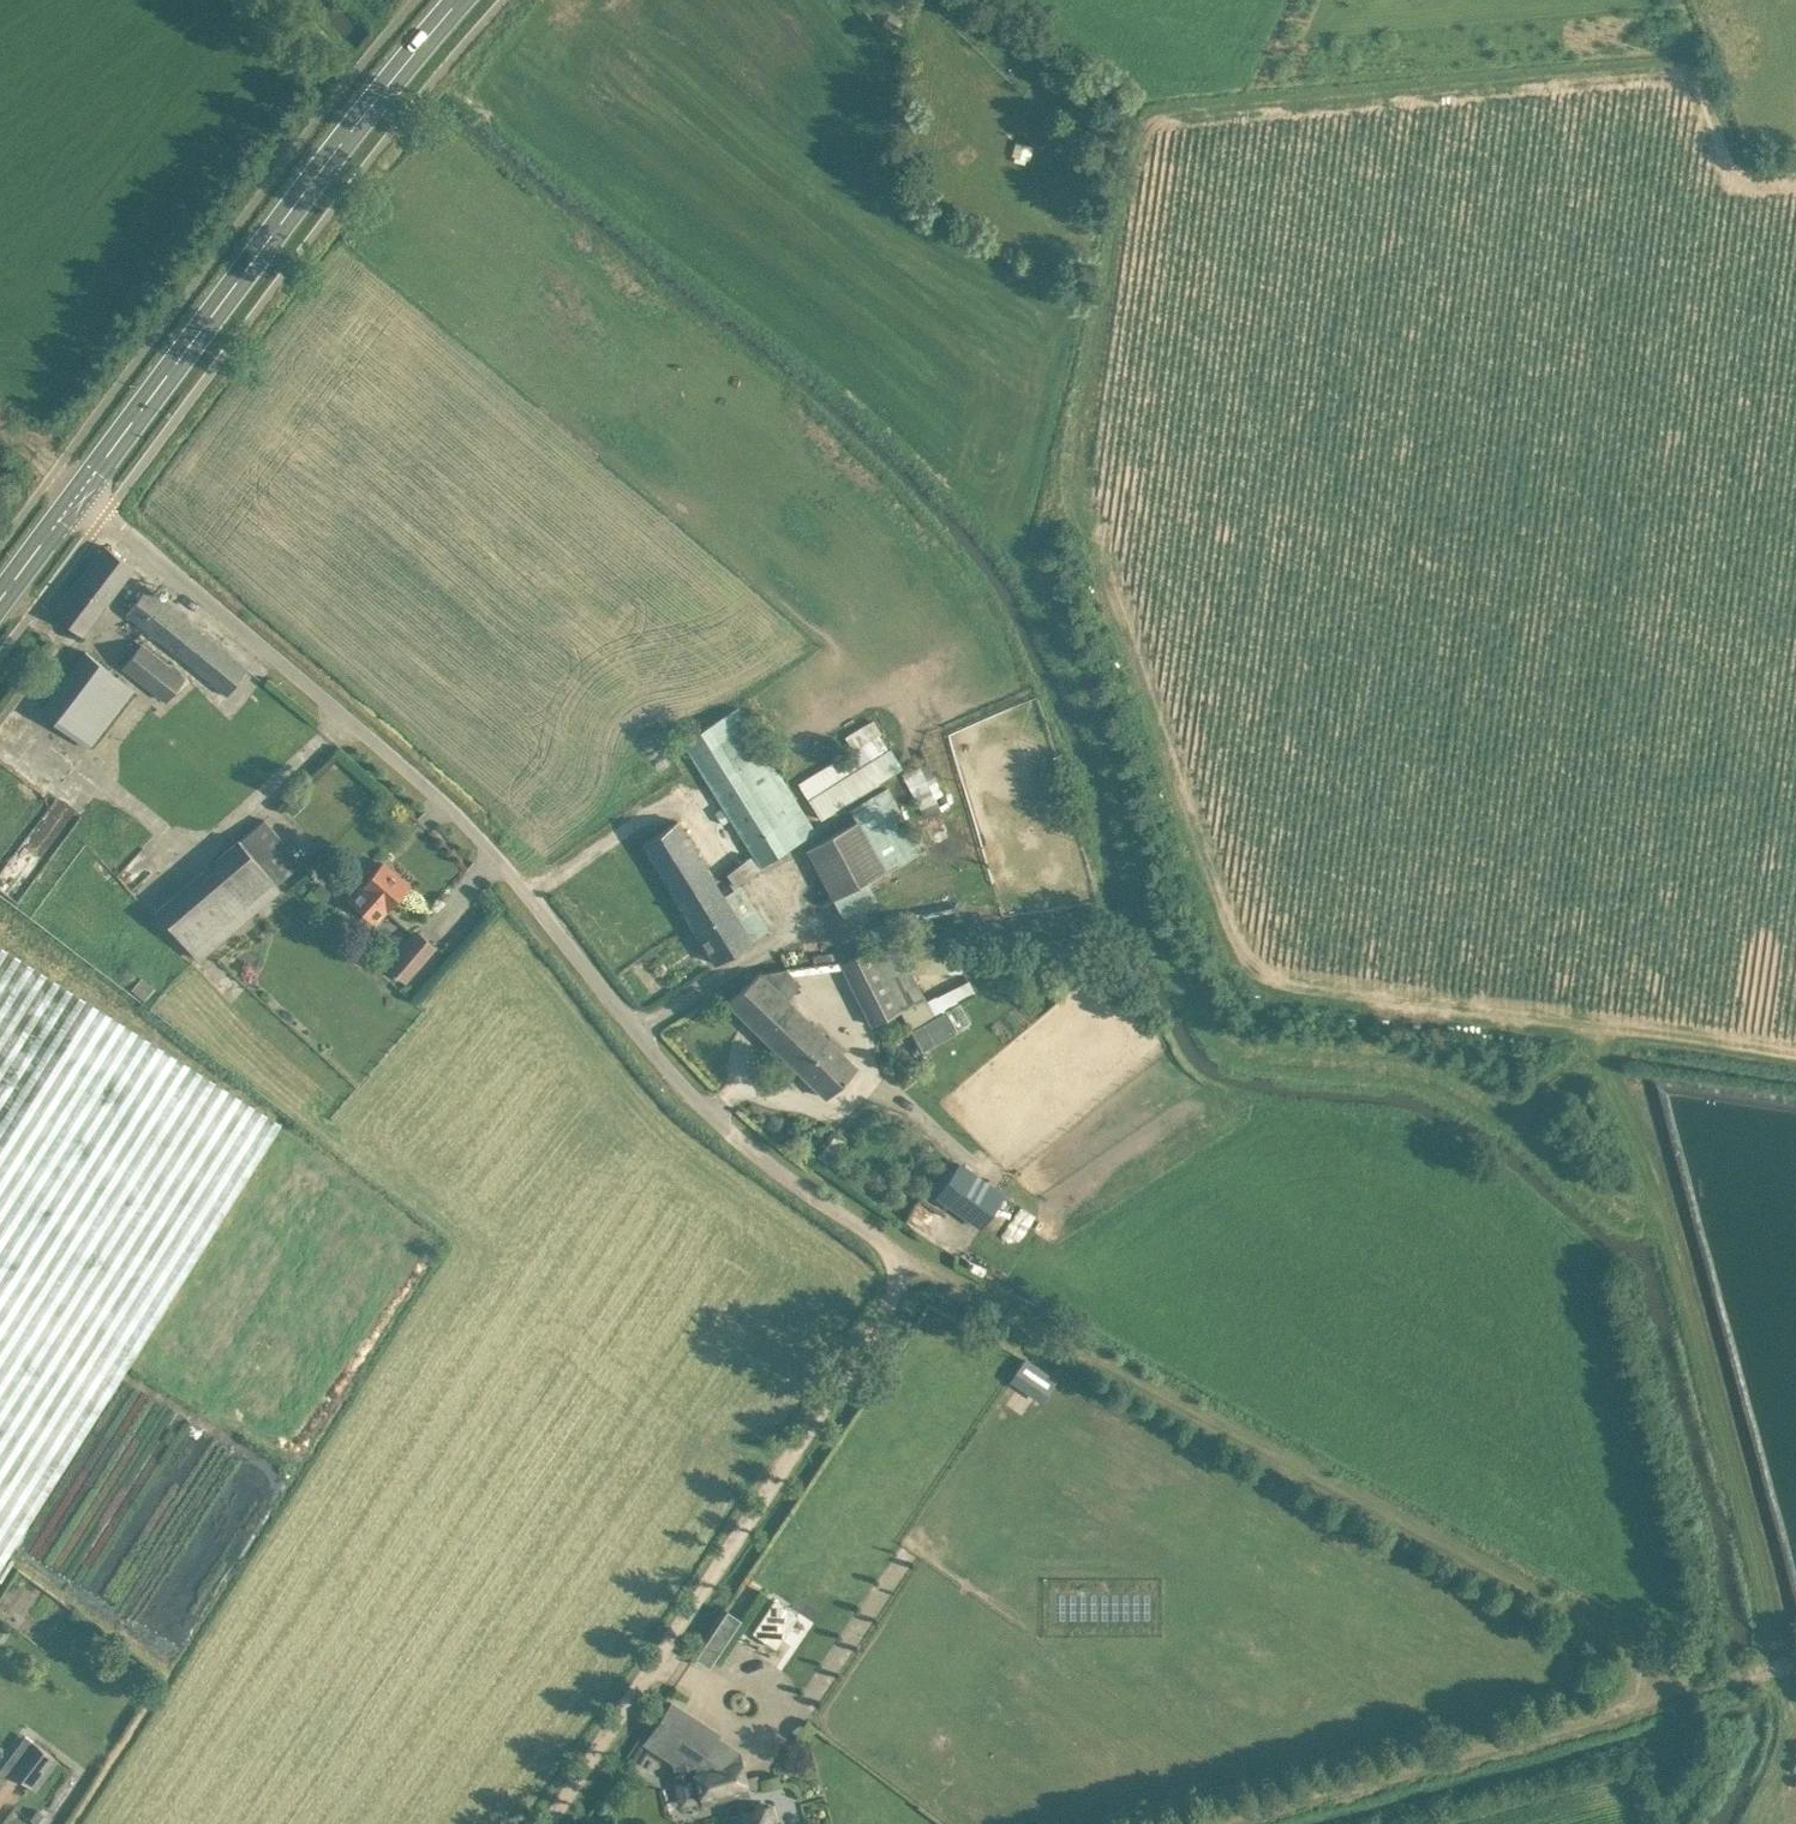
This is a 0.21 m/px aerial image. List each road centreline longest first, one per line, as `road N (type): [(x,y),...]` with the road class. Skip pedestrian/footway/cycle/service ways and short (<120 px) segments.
road 1 (unclassified): [(916,1259),(721,1129),(481,837),(79,492)]
road 2 (track): [(916,1259),(1645,1657),(1669,1695)]
road 3 (track): [(916,1259),(547,1823)]
road 4 (secondary): [(79,492),(459,0)]
road 5 (track): [(1178,1823),(1669,1695)]
road 6 (secondary): [(0,598),(79,492)]

